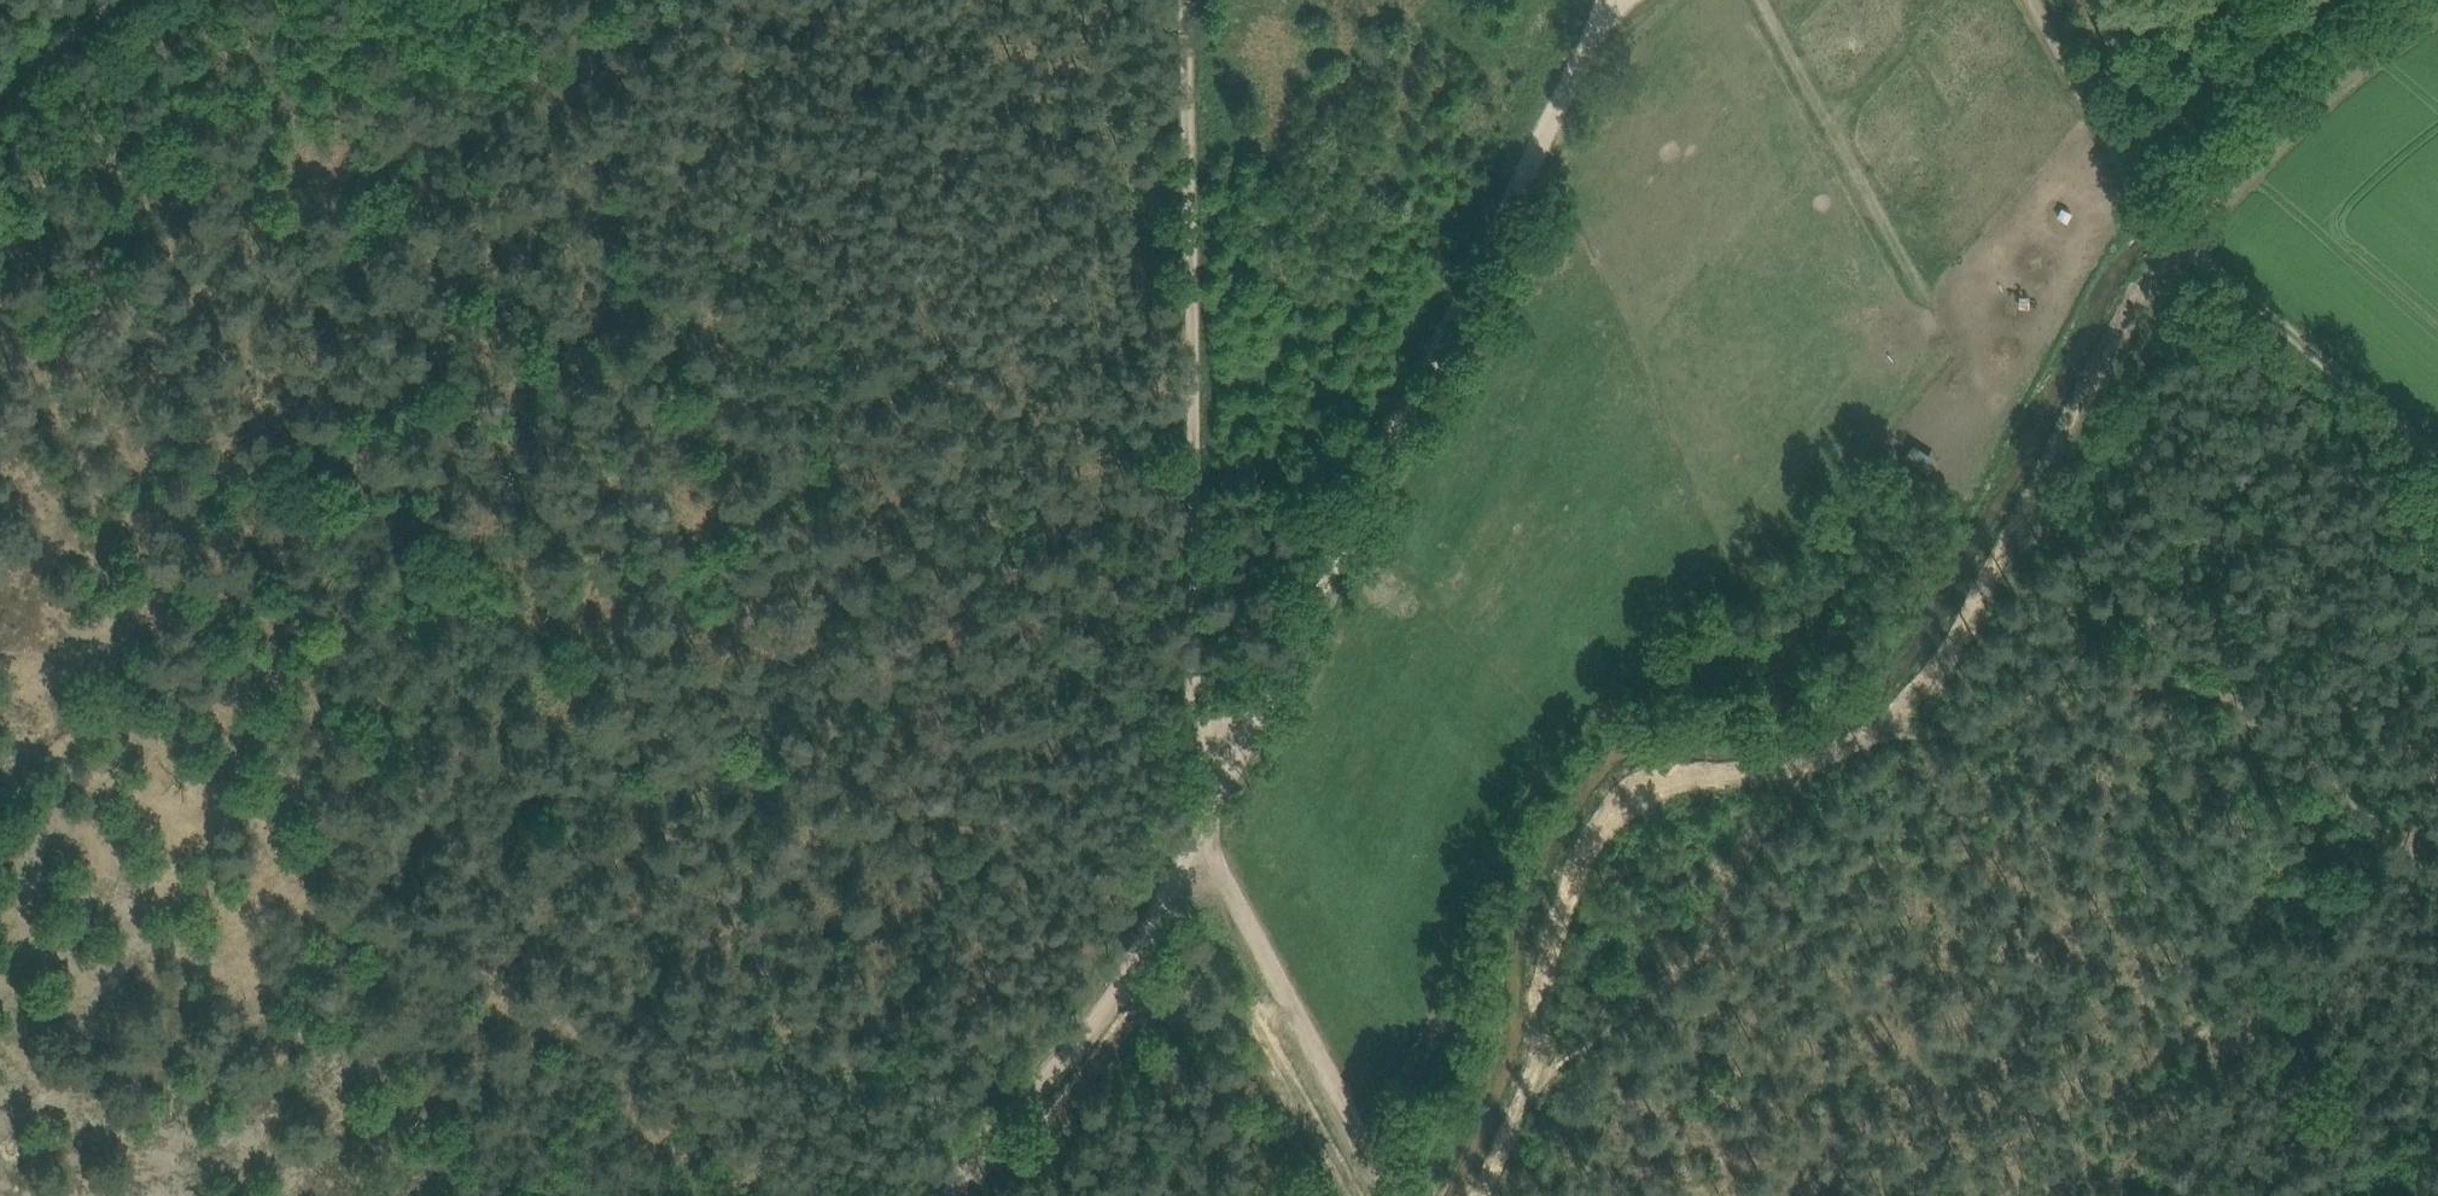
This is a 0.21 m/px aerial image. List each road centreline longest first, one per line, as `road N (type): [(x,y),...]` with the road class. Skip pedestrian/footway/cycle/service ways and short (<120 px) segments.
road 1 (track): [(1610,0),(1214,836)]
road 2 (track): [(1194,0),(1214,836)]
road 3 (track): [(2437,448),(2320,342),(2188,246),(2131,186),(2034,0)]
road 4 (track): [(1214,836),(1098,1023),(950,1195)]
road 5 (track): [(1214,836),(1396,1195)]
road 6 (track): [(0,91),(119,0)]

